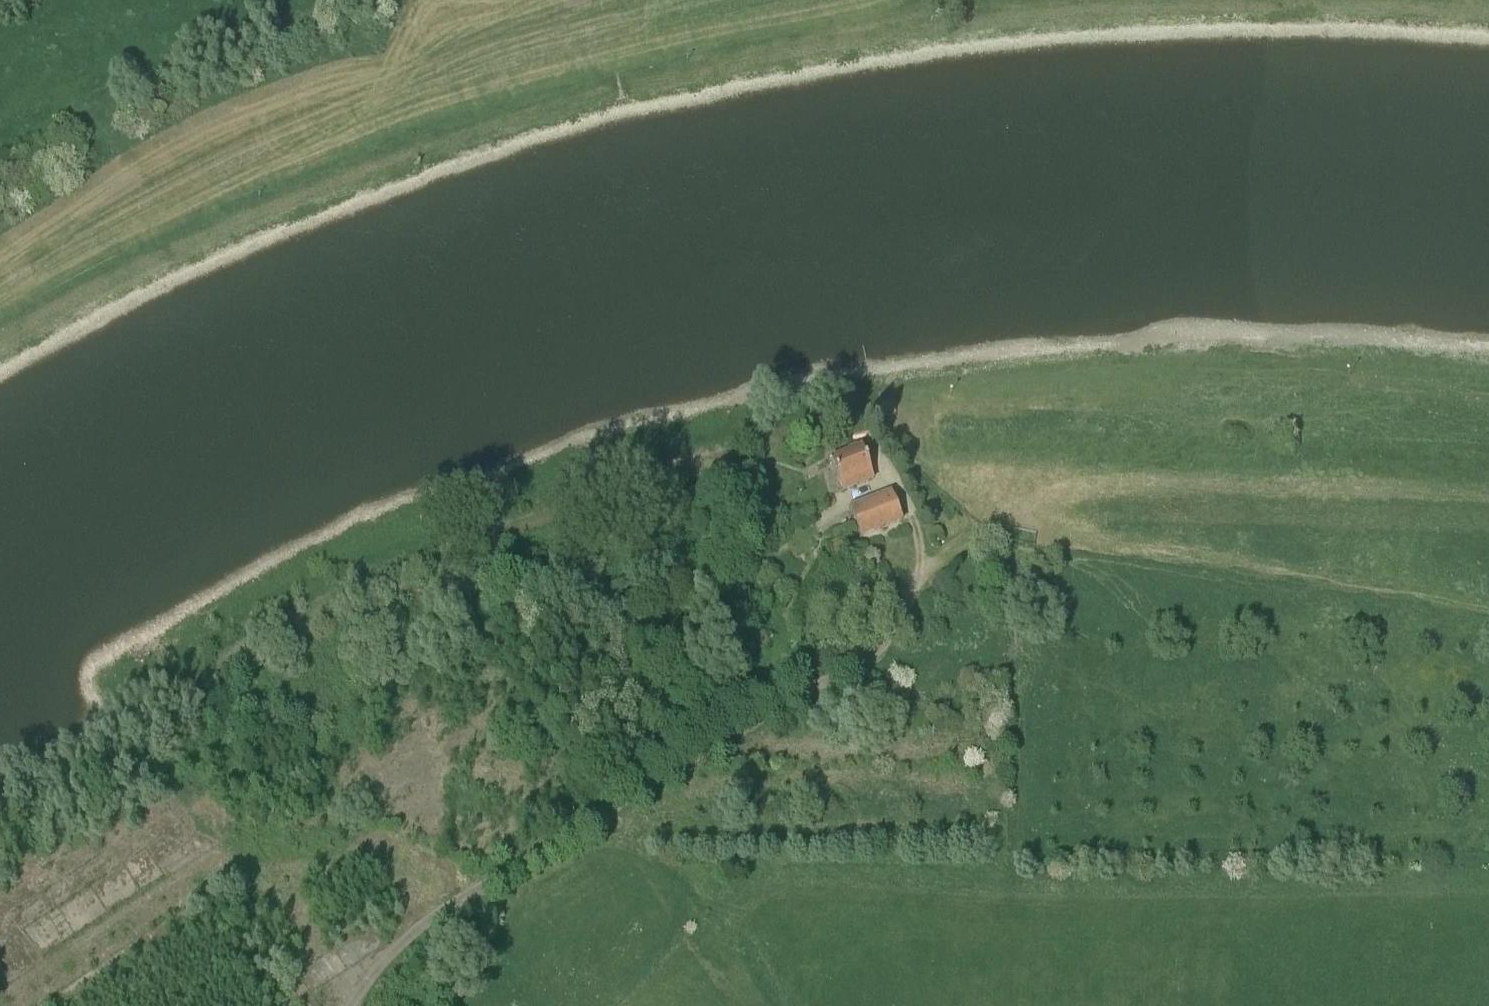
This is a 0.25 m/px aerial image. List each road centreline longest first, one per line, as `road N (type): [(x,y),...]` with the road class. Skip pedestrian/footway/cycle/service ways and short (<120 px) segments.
road 1 (unclassified): [(350,1005),(390,952),(436,911),(862,654),(903,615),(918,573),(917,530),(883,451)]

